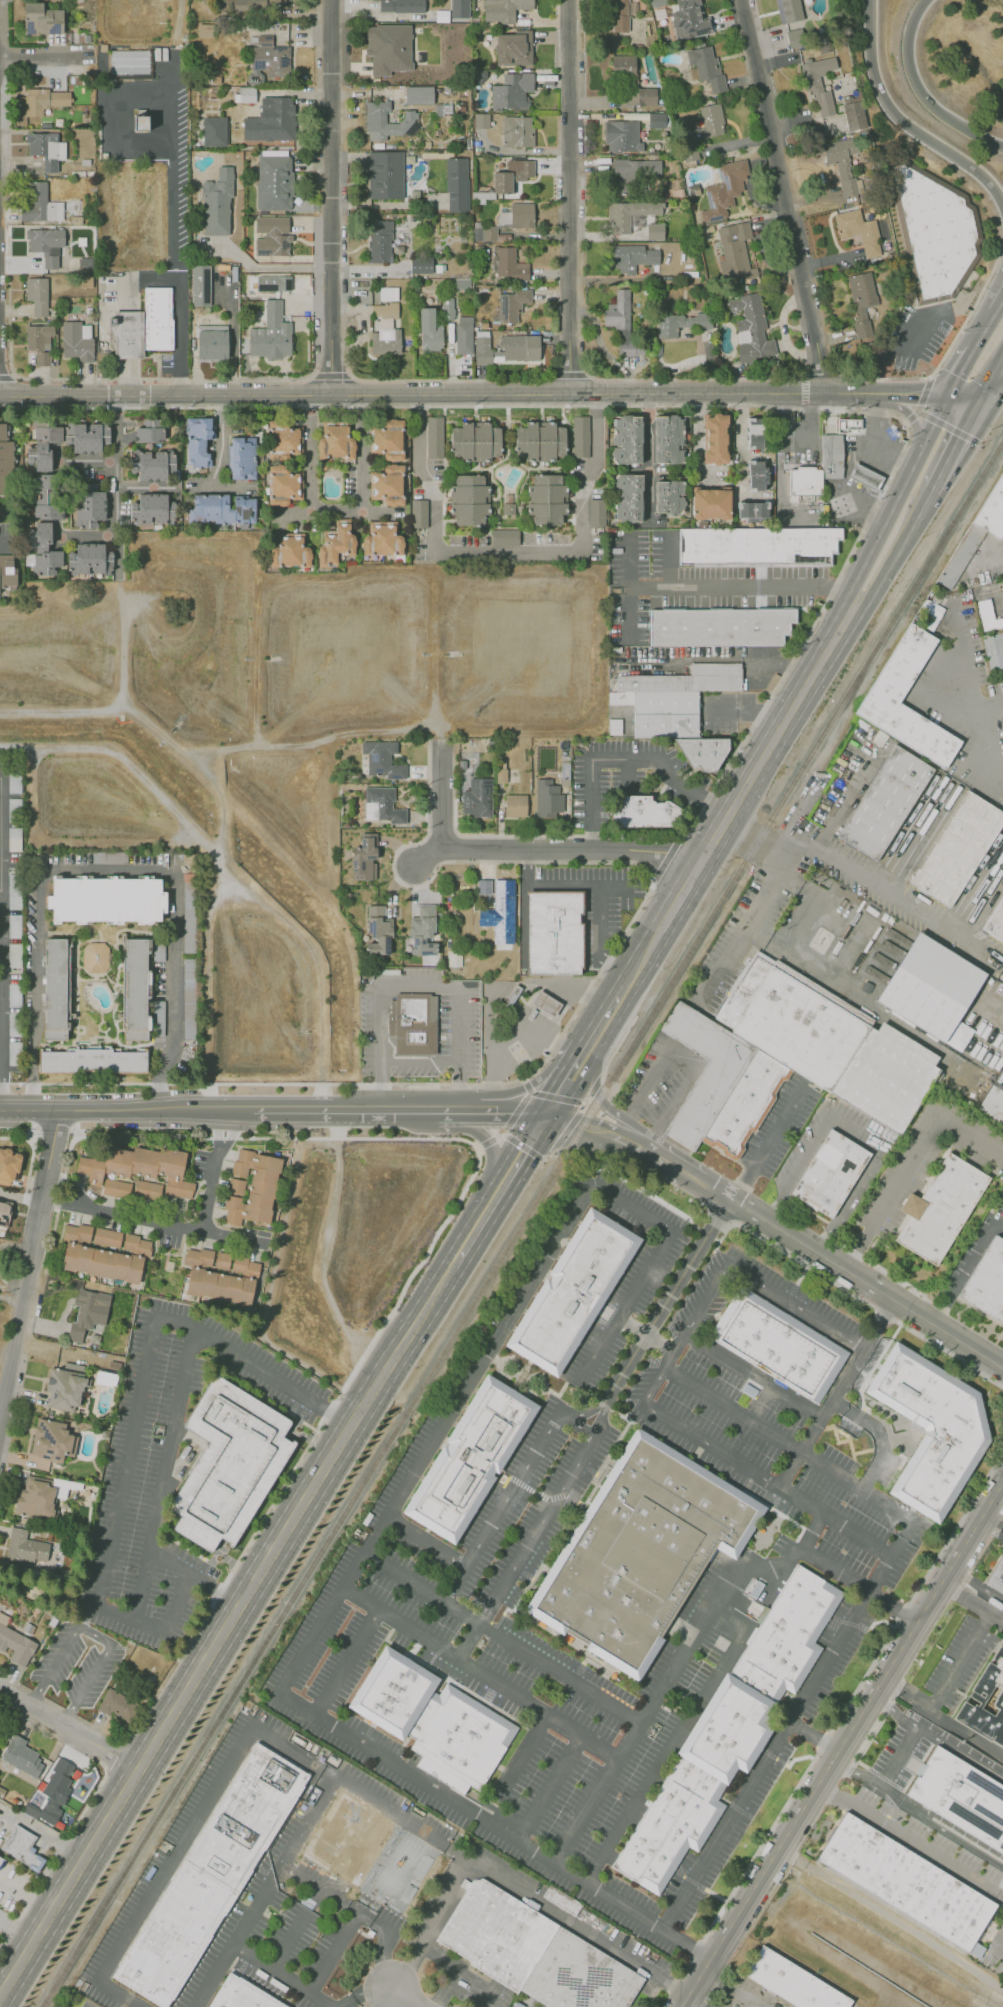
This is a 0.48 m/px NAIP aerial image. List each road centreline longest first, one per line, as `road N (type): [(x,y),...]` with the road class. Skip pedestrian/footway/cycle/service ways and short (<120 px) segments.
road 1 (tertiary): [(947,398),(0,397)]
road 2 (primary): [(452,1266),(0,1999)]
road 3 (tertiary): [(711,1957),(1002,1484)]
road 4 (residential): [(421,396),(435,551),(461,555),(580,543),(600,395)]
road 5 (primary): [(848,621),(631,990)]
road 6 (residential): [(745,0),(800,233),(818,392)]
road 7 (residential): [(328,0),(330,396)]
road 8 (residential): [(573,0),(571,395)]
road 9 (tertiary): [(1002,1368),(704,1187)]
road 10 (trunk): [(870,0),(872,65),(891,111),(977,171),(1002,205)]
road 11 (residential): [(704,859),(446,851)]
road 12 (primary): [(947,398),(858,576),(848,621)]
road 13 (tertiary): [(235,1112),(0,1112)]
road 14 (residential): [(42,1202),(265,1239)]
road 15 (residential): [(42,1202),(0,1418)]
road 16 (trunk): [(1002,148),(936,110),(912,76),(906,46),(925,0)]
road 17 (tertiary): [(411,1112),(235,1112)]
road 18 (primary): [(545,1118),(452,1266)]
road 19 (residential): [(141,1770),(0,1688)]
road 20 (primary): [(598,1048),(527,1087),(452,1112)]
road 21 (primary): [(848,621),(879,588),(933,489)]
road 22 (residential): [(208,1233),(235,1112)]

